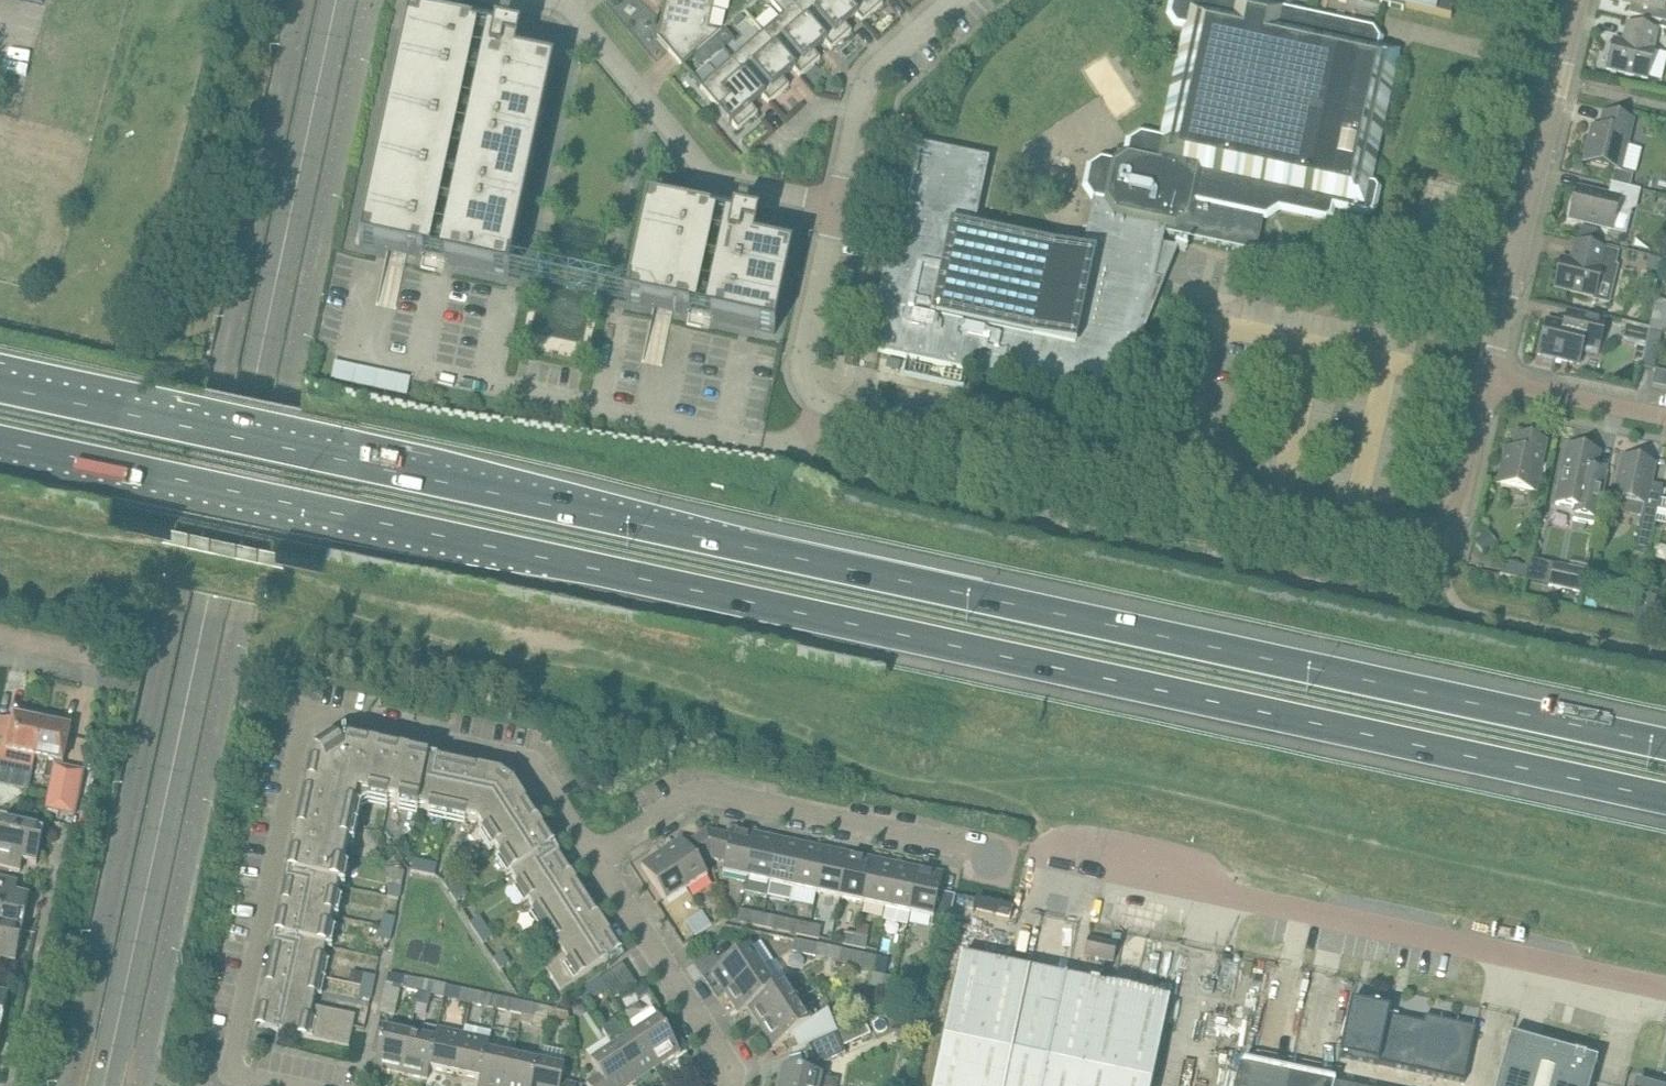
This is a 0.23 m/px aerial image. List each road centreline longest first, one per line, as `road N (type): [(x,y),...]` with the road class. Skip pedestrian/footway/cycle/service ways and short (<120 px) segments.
road 1 (track): [(0,515),(1665,905)]
road 2 (motorway): [(0,438),(1665,800)]
road 3 (motorway): [(1665,742),(0,385)]
road 4 (tertiary): [(106,1085),(262,392),(338,0)]
road 5 (residential): [(841,213),(805,362),(811,382),(835,399),(1447,534),(1489,372)]
road 6 (residential): [(290,1085),(235,1074),(234,1058),(307,717),(511,757),(535,769),(595,857)]
road 7 (residential): [(1044,858),(1665,989)]
road 8 (residential): [(595,857),(690,794),(712,792),(994,857)]
road 9 (residential): [(1489,372),(1575,0)]
road 10 (residential): [(565,1),(710,184),(841,213)]
road 11 (residential): [(595,857),(732,1063),(733,1085)]
road 12 (residential): [(947,0),(872,71),(841,213)]
road 13 (residential): [(1665,412),(1489,372)]

